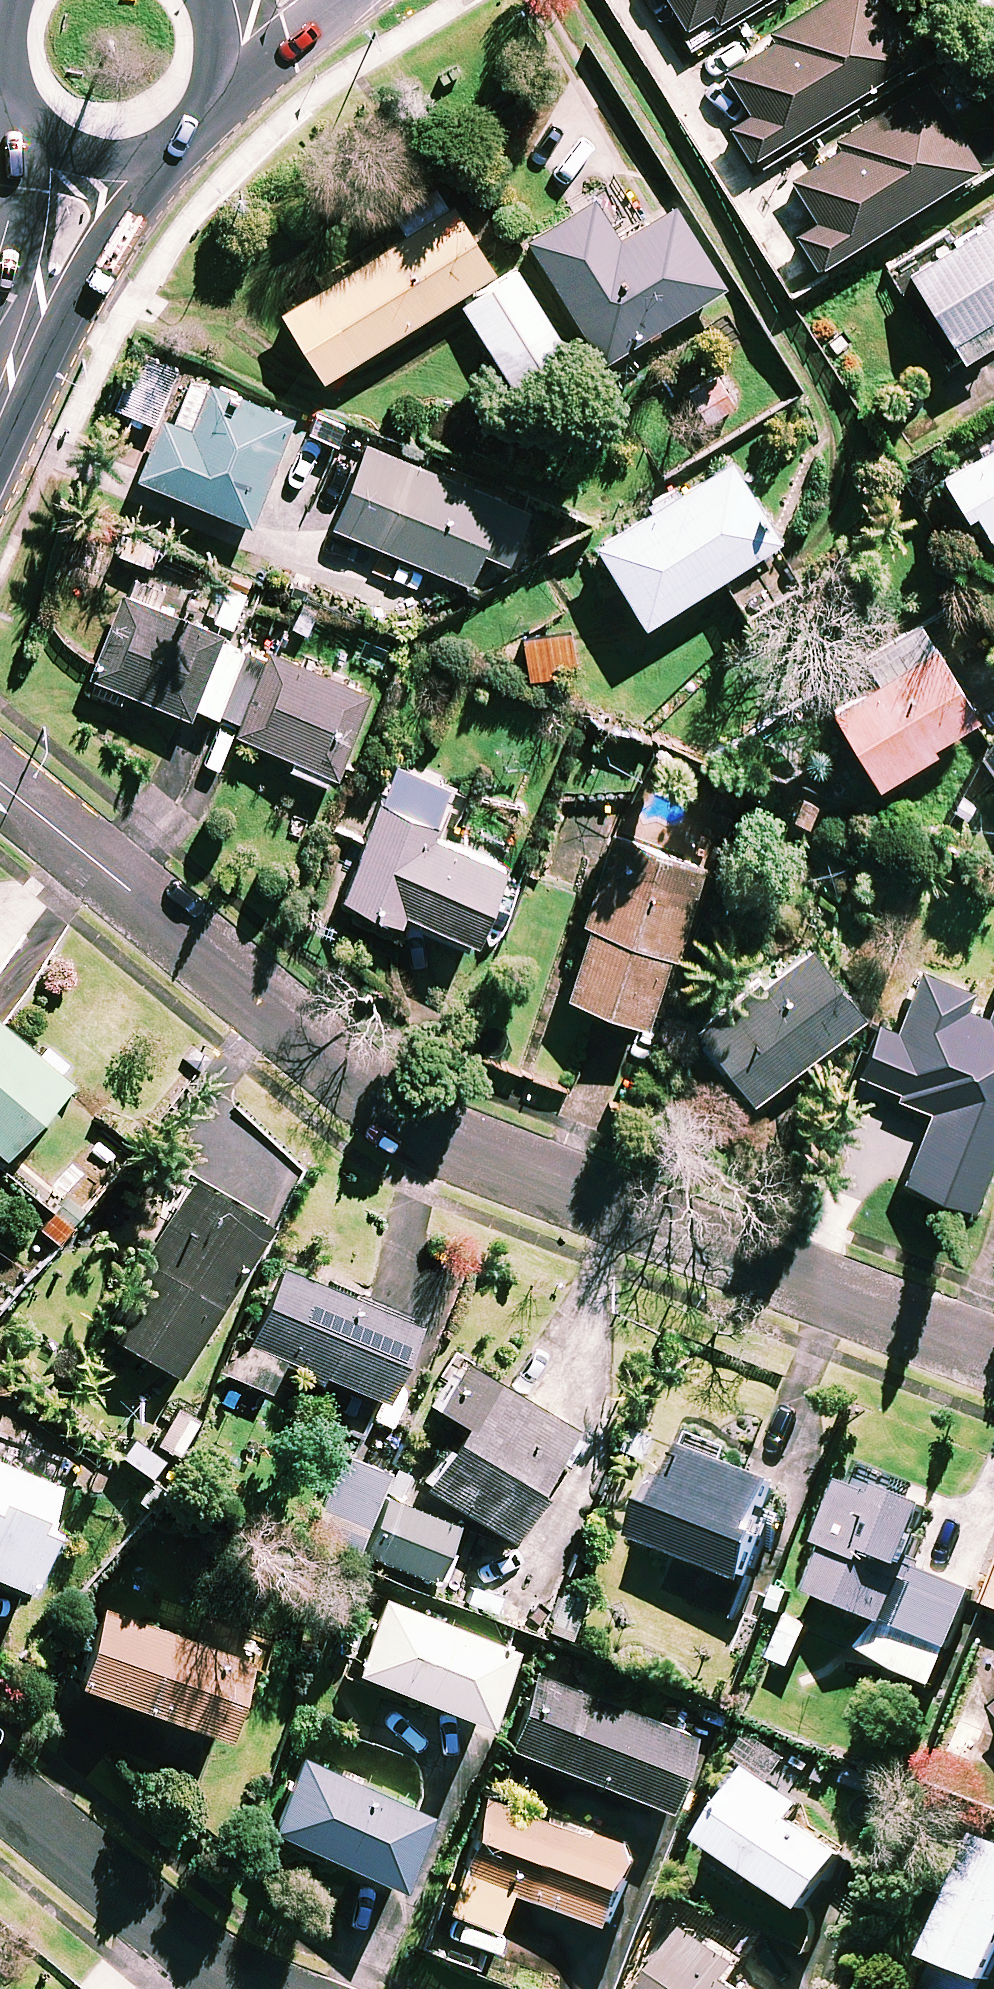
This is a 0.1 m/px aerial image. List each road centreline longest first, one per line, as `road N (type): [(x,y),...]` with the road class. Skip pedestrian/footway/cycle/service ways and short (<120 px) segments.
road 1 (residential): [(993,1354),(418,1129),(0,787)]
road 2 (residential): [(277,1988),(204,1955),(0,1786)]
road 3 (secondary): [(87,153),(76,203),(0,395)]
road 4 (secondary): [(211,4),(217,70),(183,127),(154,146),(87,153)]
road 5 (secondary): [(87,153),(32,122),(13,96),(1,35)]

